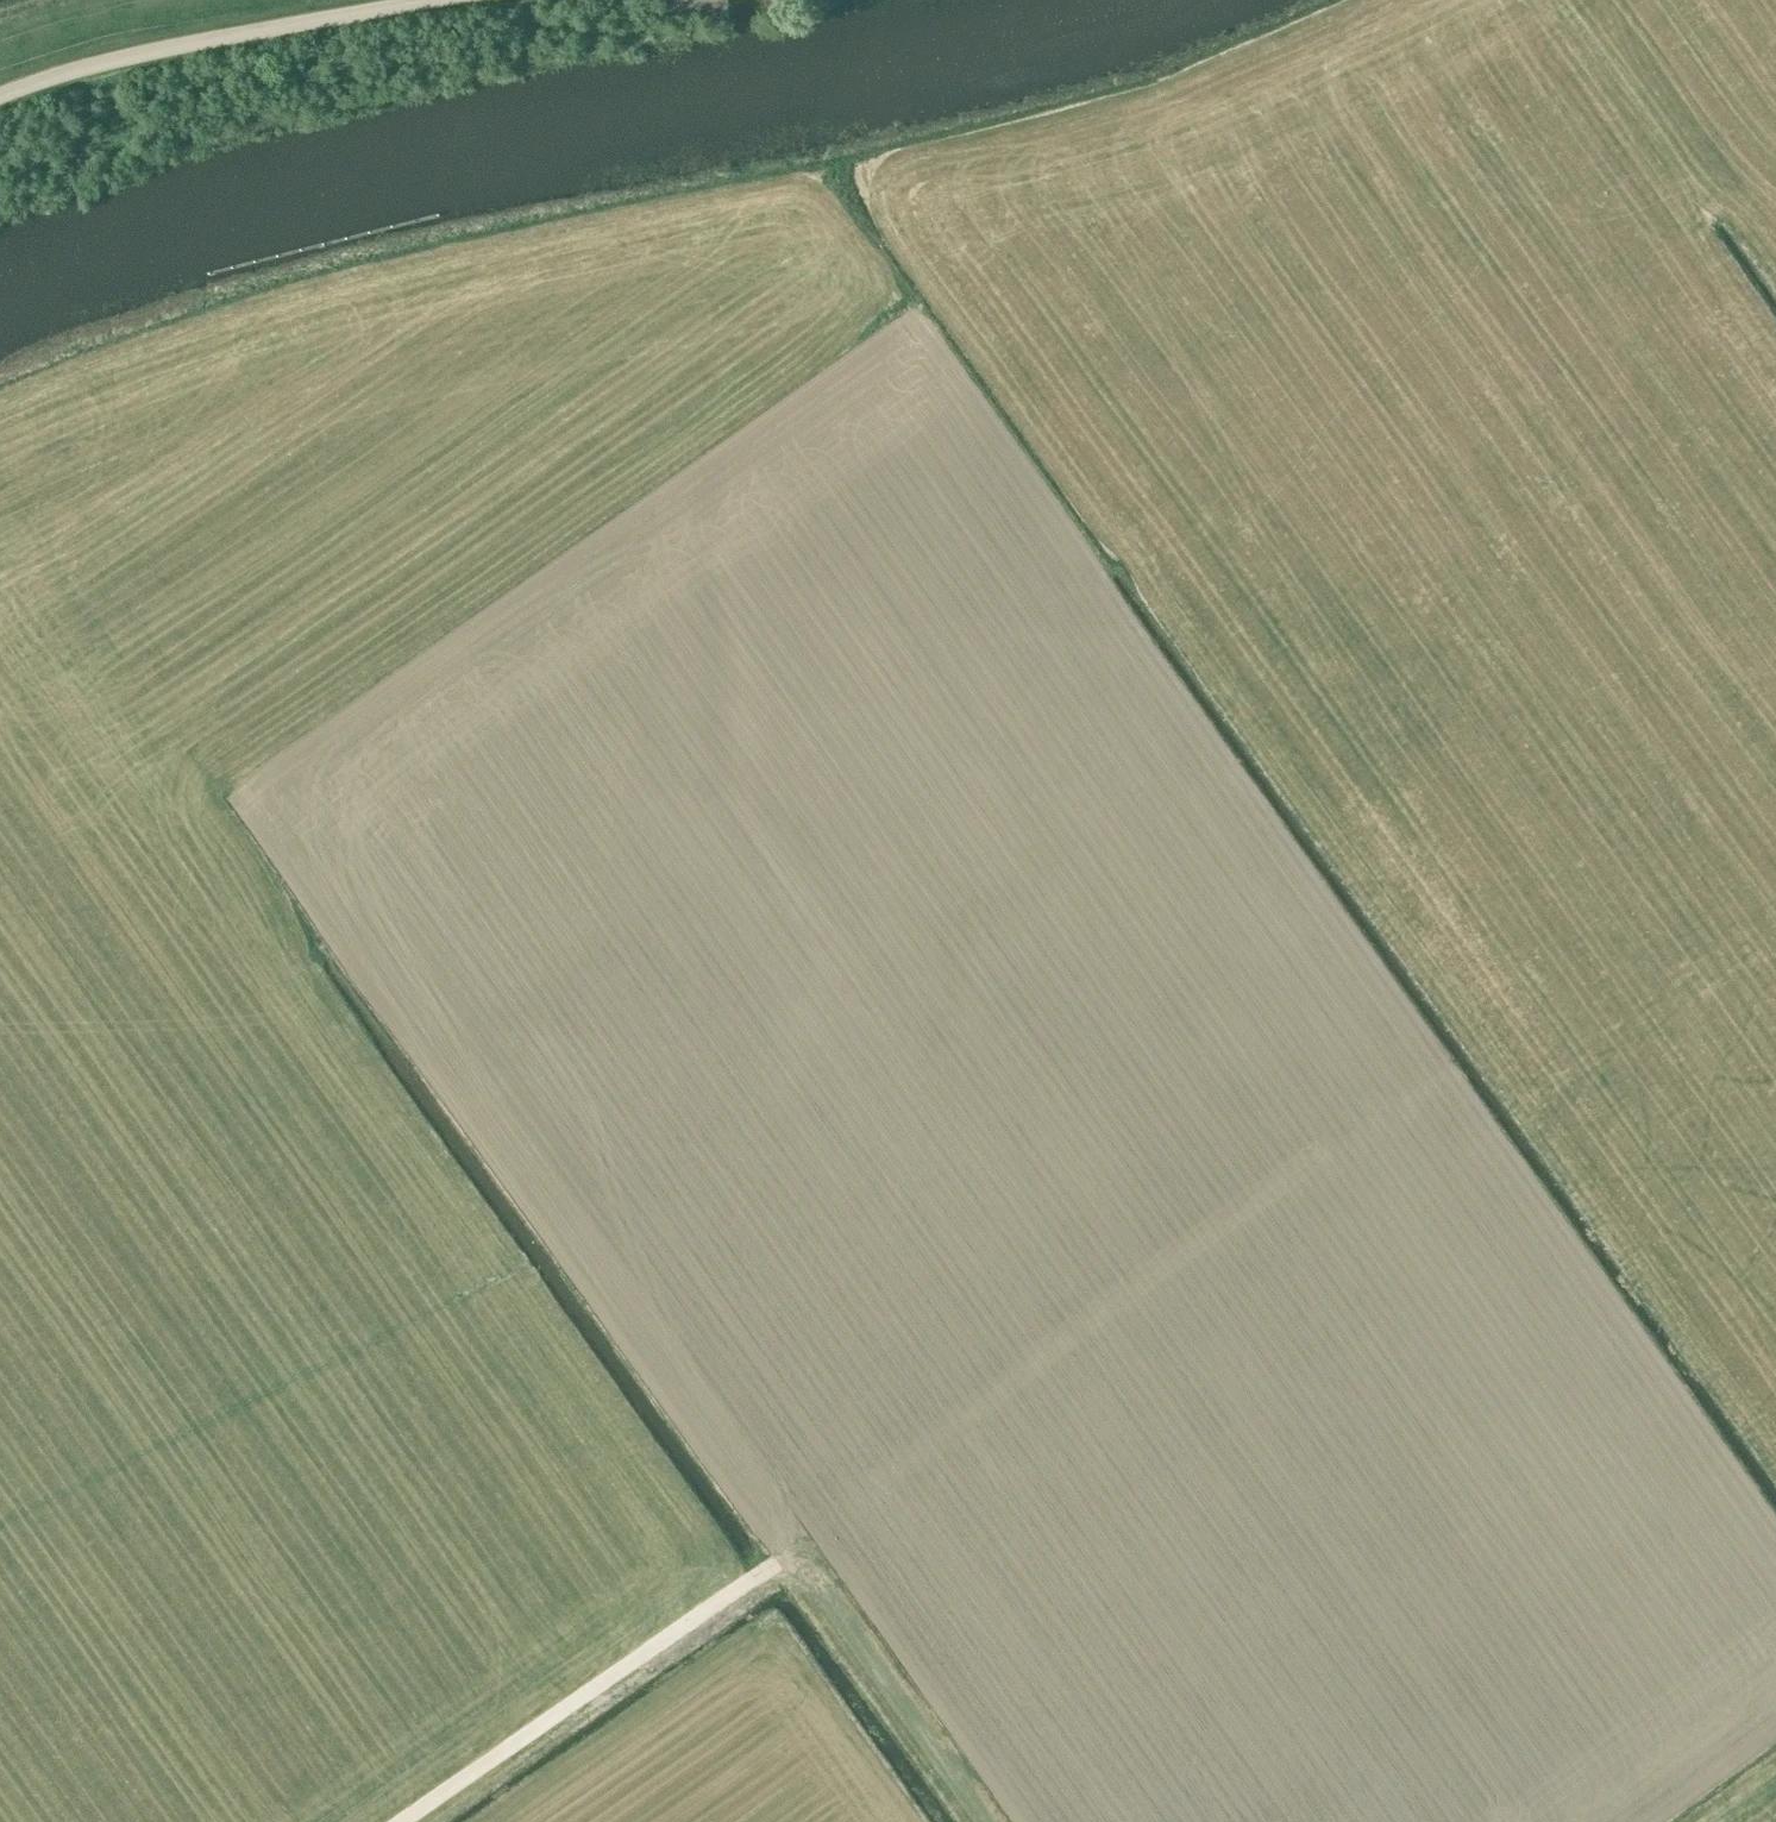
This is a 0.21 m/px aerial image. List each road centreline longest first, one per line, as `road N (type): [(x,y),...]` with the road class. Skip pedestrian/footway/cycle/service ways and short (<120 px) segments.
road 1 (unclassified): [(0,99),(104,65),(460,0)]

